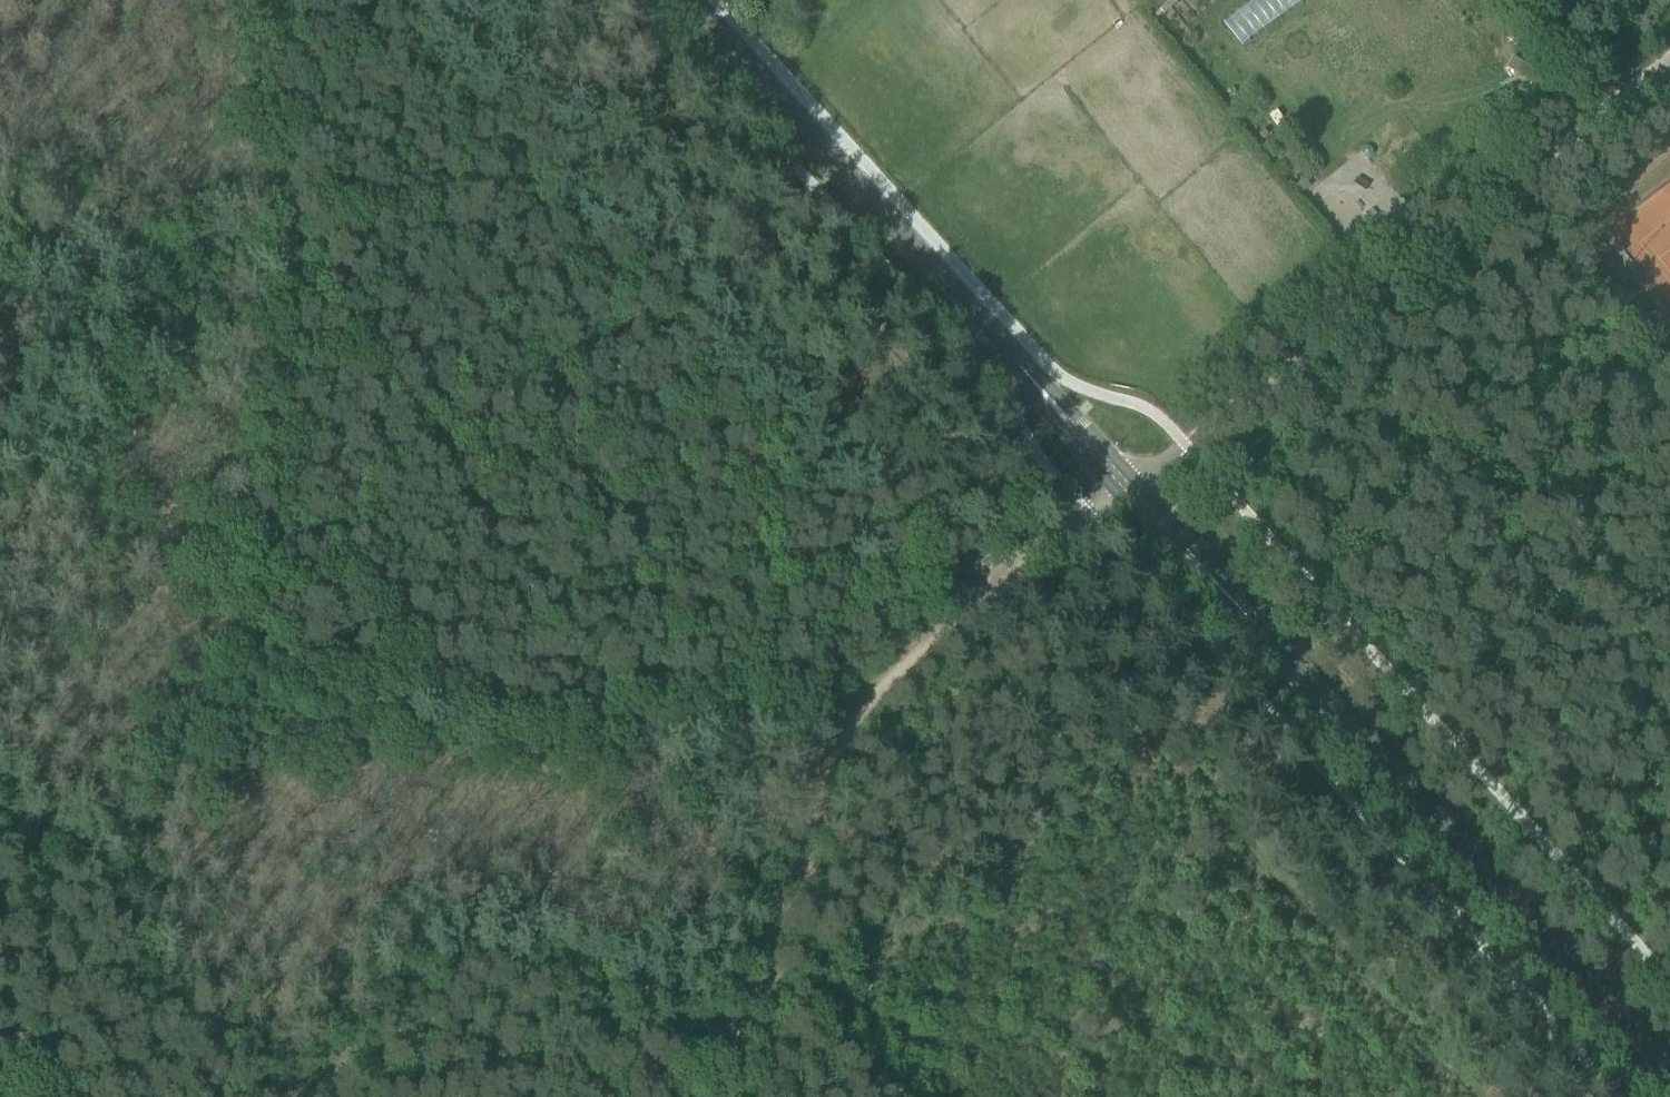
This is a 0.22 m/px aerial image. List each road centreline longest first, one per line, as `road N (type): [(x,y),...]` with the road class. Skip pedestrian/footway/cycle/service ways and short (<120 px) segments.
road 1 (tertiary): [(1669,1082),(1202,568)]
road 2 (unclassified): [(1136,483),(1490,211),(1669,62)]
road 3 (tertiary): [(1055,404),(689,0)]
road 4 (track): [(783,925),(843,719),(1088,516)]
road 5 (track): [(727,1096),(783,925)]

